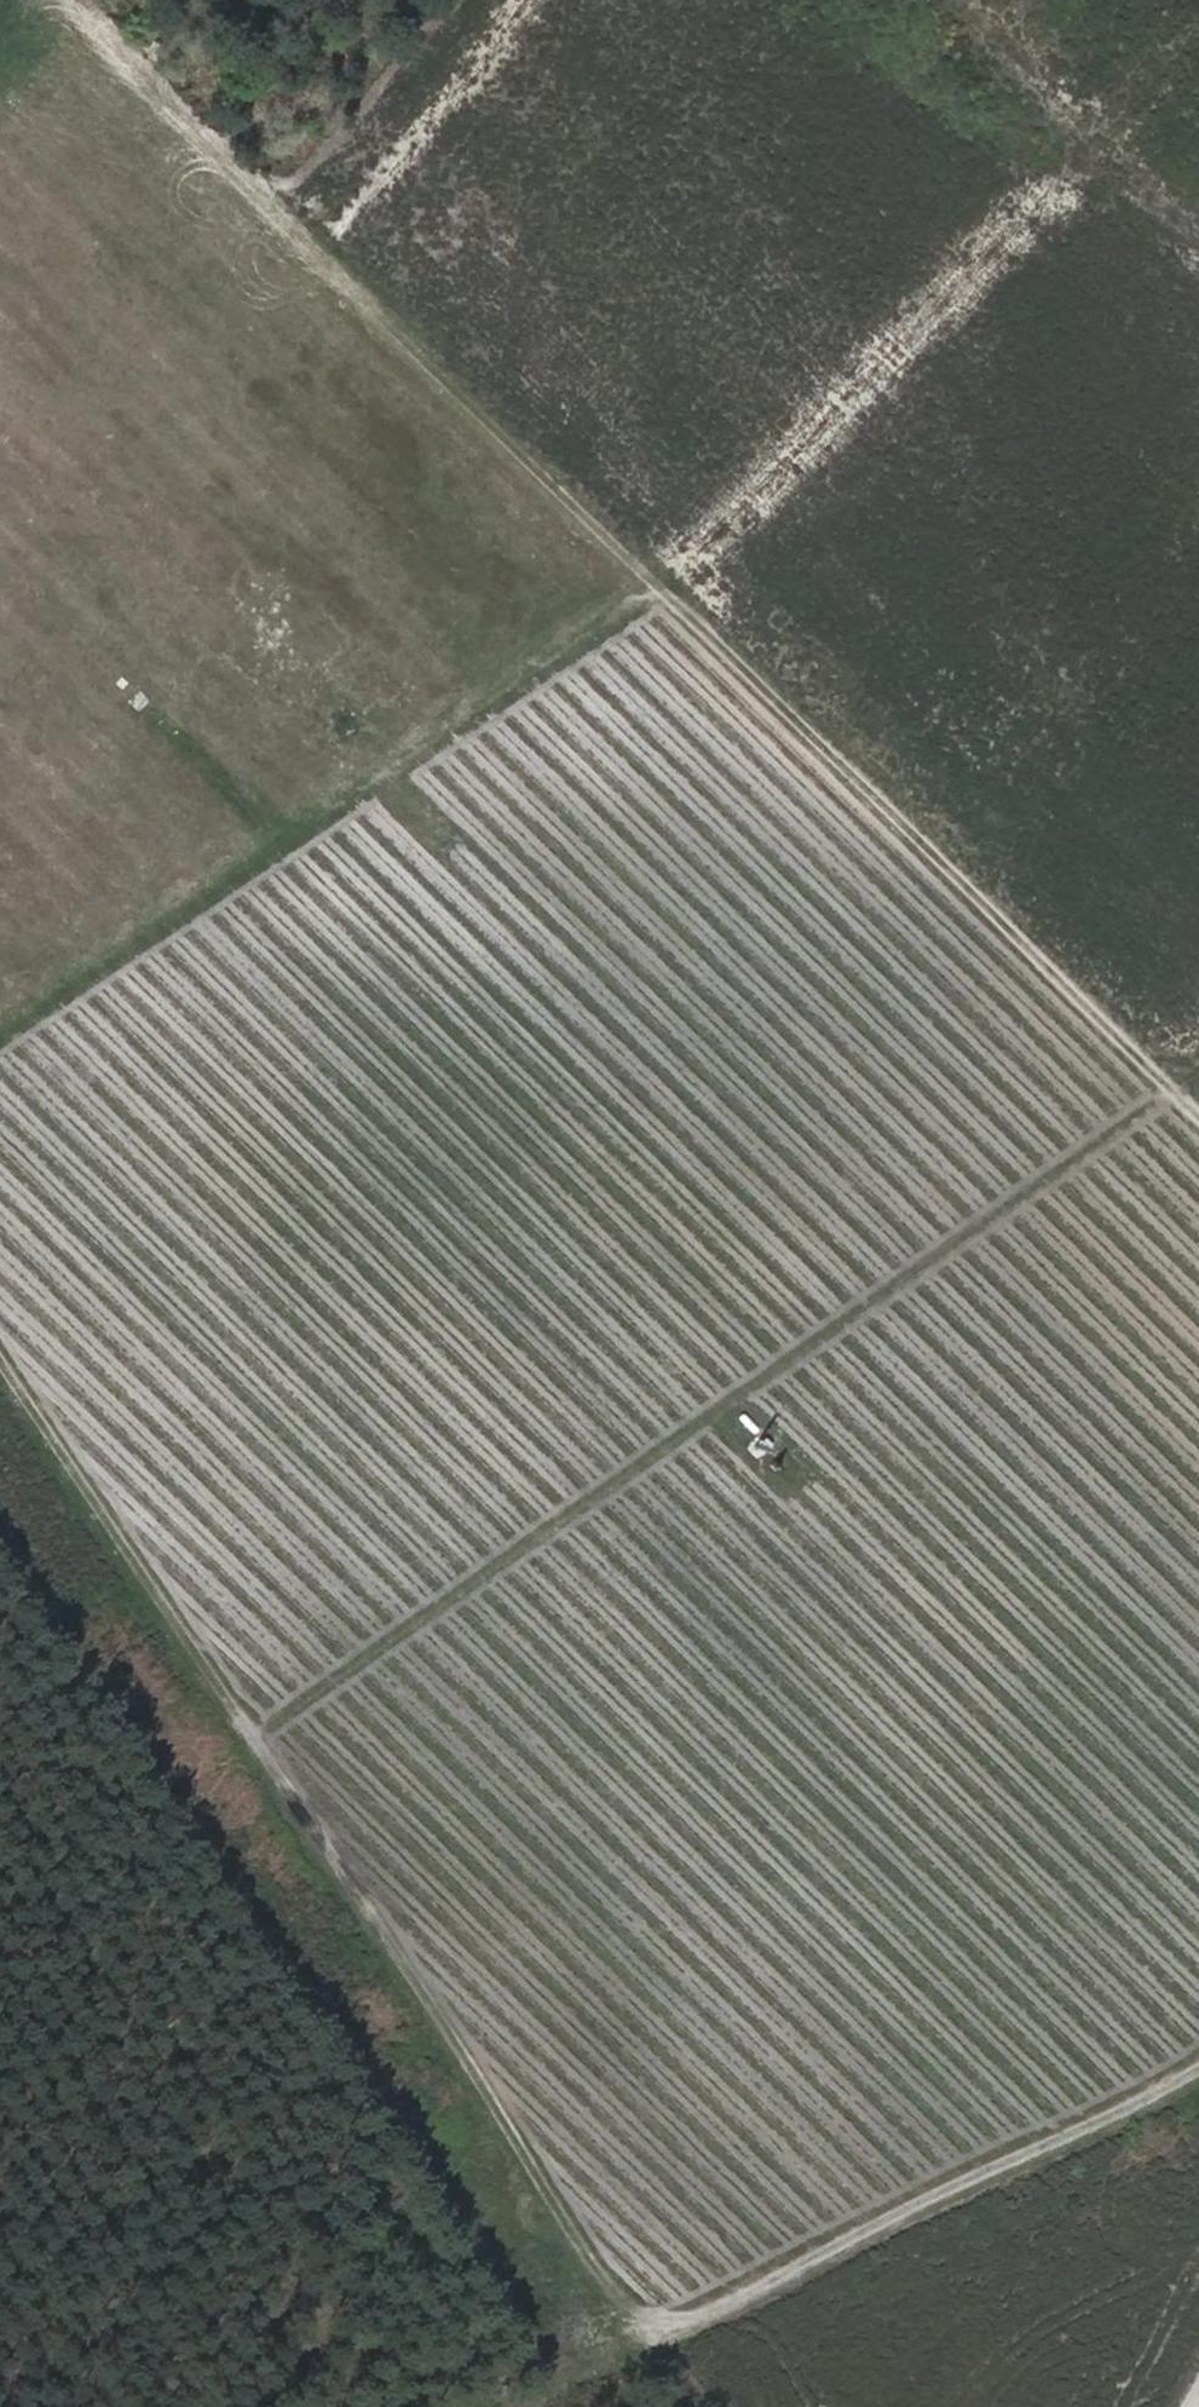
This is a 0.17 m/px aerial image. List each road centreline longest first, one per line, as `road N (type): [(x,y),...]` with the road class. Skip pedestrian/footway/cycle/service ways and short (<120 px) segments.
road 1 (track): [(1198,1114),(64,0)]
road 2 (track): [(0,1359),(645,2350)]
road 3 (track): [(251,1745),(1167,1082)]
road 4 (track): [(0,1036),(664,589)]
road 5 (track): [(547,2406),(693,2321),(1198,2073)]

